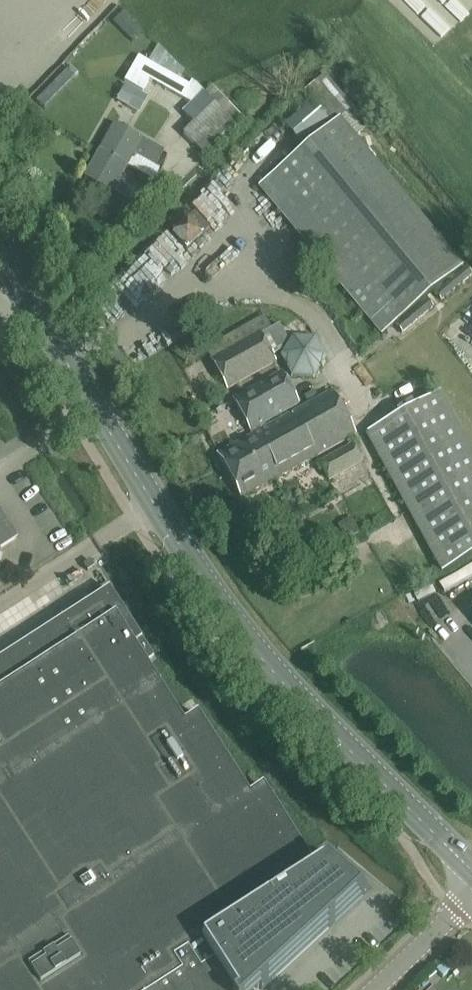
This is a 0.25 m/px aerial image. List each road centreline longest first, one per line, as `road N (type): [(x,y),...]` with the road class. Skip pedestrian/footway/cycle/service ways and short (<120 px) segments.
road 1 (tertiary): [(471,874),(253,647),(162,517),(0,254)]
road 2 (unclassified): [(373,989),(471,896)]

